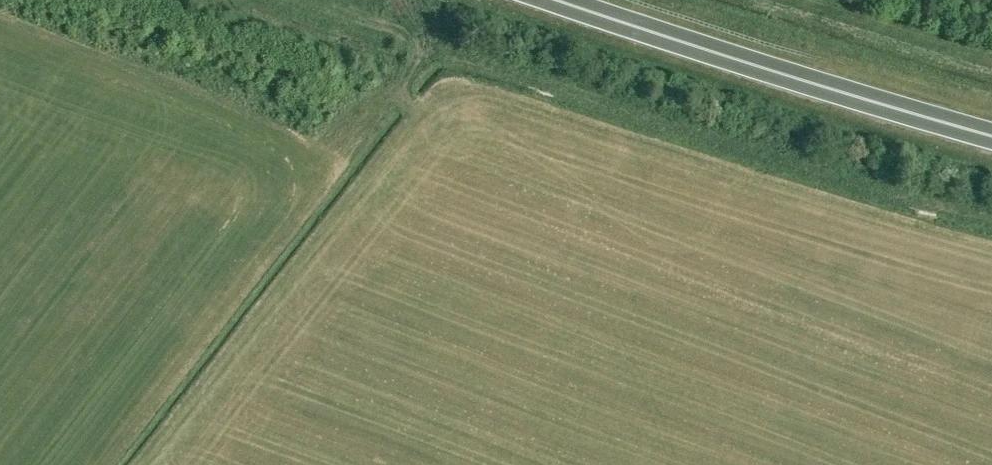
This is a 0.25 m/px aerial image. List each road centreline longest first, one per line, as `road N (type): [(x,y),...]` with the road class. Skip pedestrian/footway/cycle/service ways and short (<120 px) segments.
road 1 (trunk): [(560,0),(991,136)]

